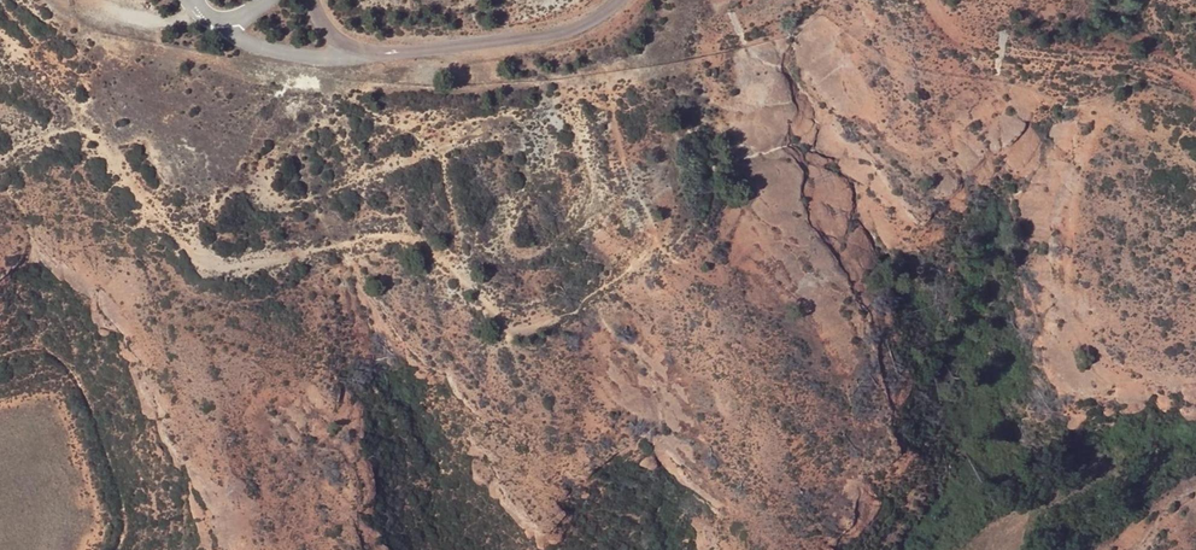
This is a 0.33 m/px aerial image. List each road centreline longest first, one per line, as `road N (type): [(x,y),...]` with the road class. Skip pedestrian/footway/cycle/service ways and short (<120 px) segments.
road 1 (track): [(926,0),(964,39),(1014,53),(1138,63),(1195,85)]
road 2 (unclassified): [(621,0),(564,33),(390,53)]
road 3 (unclassified): [(390,53),(286,53),(224,28)]
road 4 (track): [(210,15),(145,21),(94,0)]

